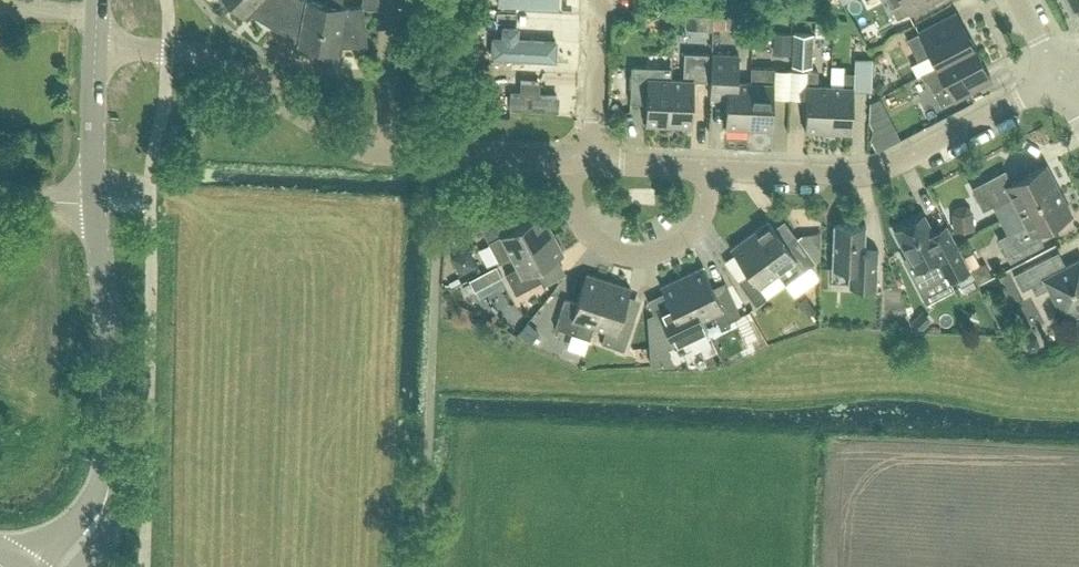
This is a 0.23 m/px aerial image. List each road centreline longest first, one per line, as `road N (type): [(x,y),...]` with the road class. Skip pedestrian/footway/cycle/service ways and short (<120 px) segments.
road 1 (residential): [(711,167),(867,174),(1060,81)]
road 2 (residential): [(383,153),(347,143),(204,53),(94,47)]
road 3 (tertiary): [(102,508),(108,348),(95,203)]
road 4 (residential): [(711,167),(697,224),(671,246),(637,254),(606,245),(583,223),(573,161)]
road 5 (residential): [(573,161),(383,153)]
road 6 (residential): [(594,161),(601,0)]
road 7 (tertiary): [(95,203),(94,47)]
road 8 (residential): [(383,153),(390,0)]
road 9 (track): [(0,312),(72,203)]

